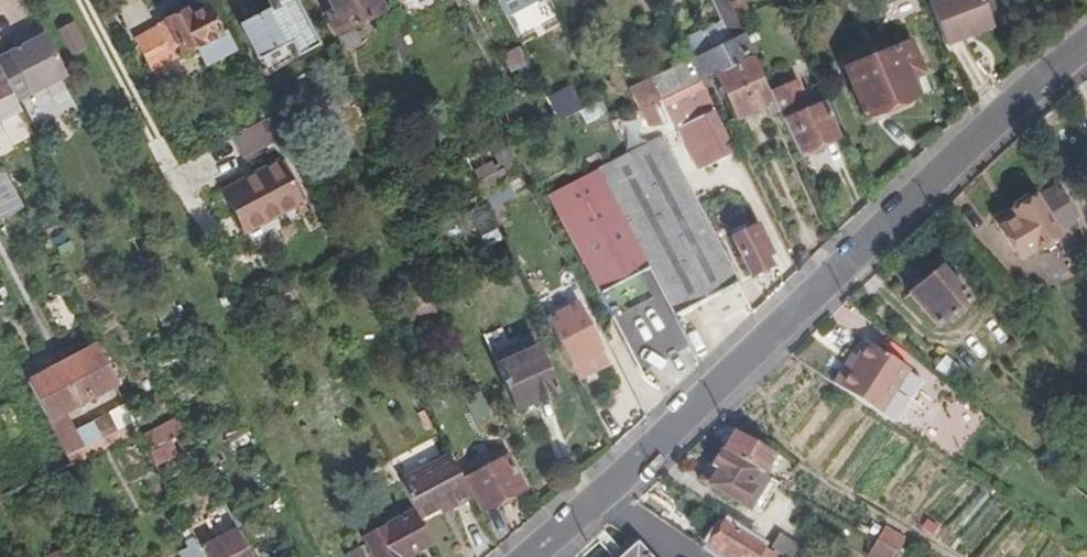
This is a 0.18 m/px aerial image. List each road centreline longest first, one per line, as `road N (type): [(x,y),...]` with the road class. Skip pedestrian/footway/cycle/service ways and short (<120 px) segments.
road 1 (residential): [(531,556),(1086,47)]

